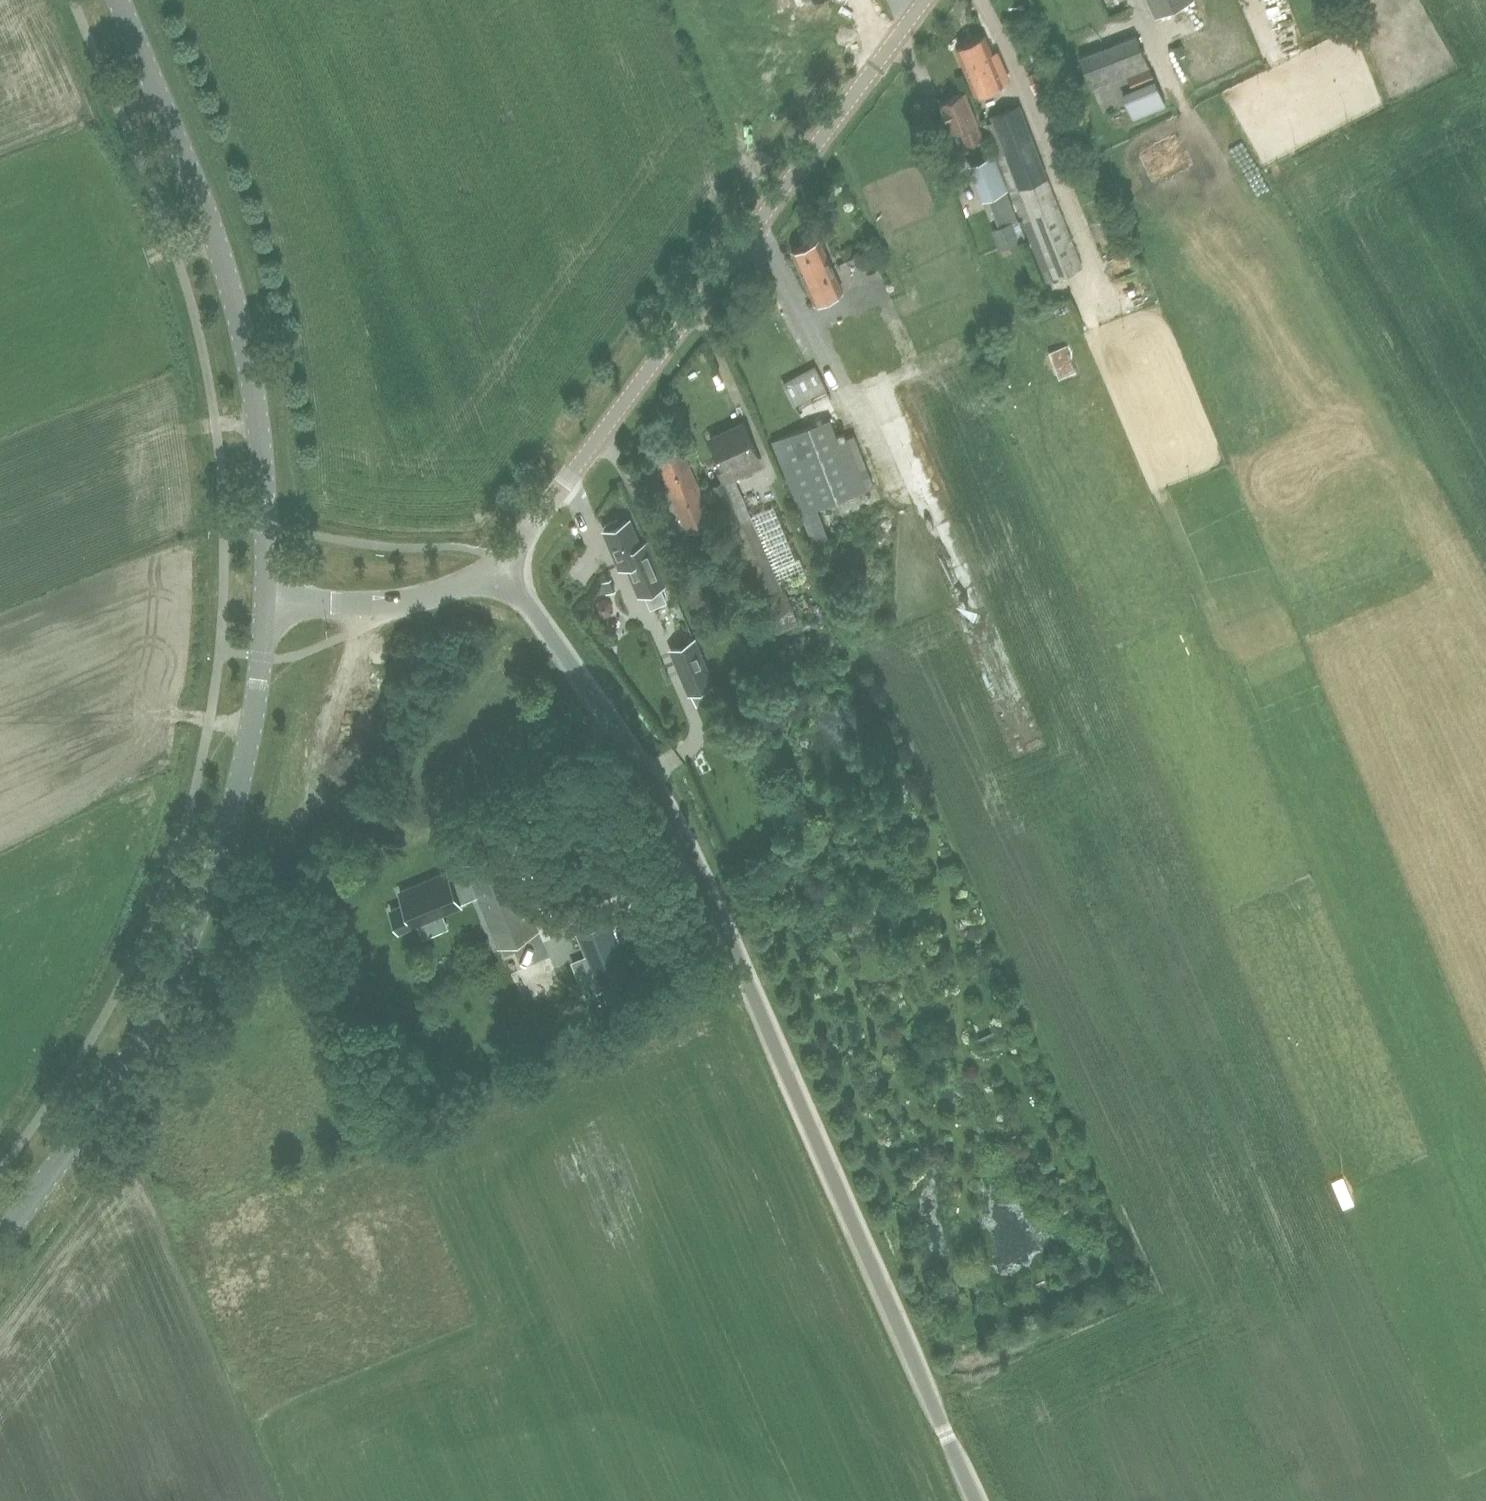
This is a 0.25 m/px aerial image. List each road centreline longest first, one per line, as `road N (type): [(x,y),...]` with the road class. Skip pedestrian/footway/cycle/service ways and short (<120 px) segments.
road 1 (unclassified): [(976,1500),(671,816),(498,565)]
road 2 (tertiary): [(498,565),(925,0)]
road 3 (secondary): [(0,1242),(107,1097),(190,940),(249,747),(266,602)]
road 4 (secondary): [(266,602),(260,431),(238,314),(195,183),(118,0)]
road 5 (tertiary): [(266,602),(425,599),(498,565)]

